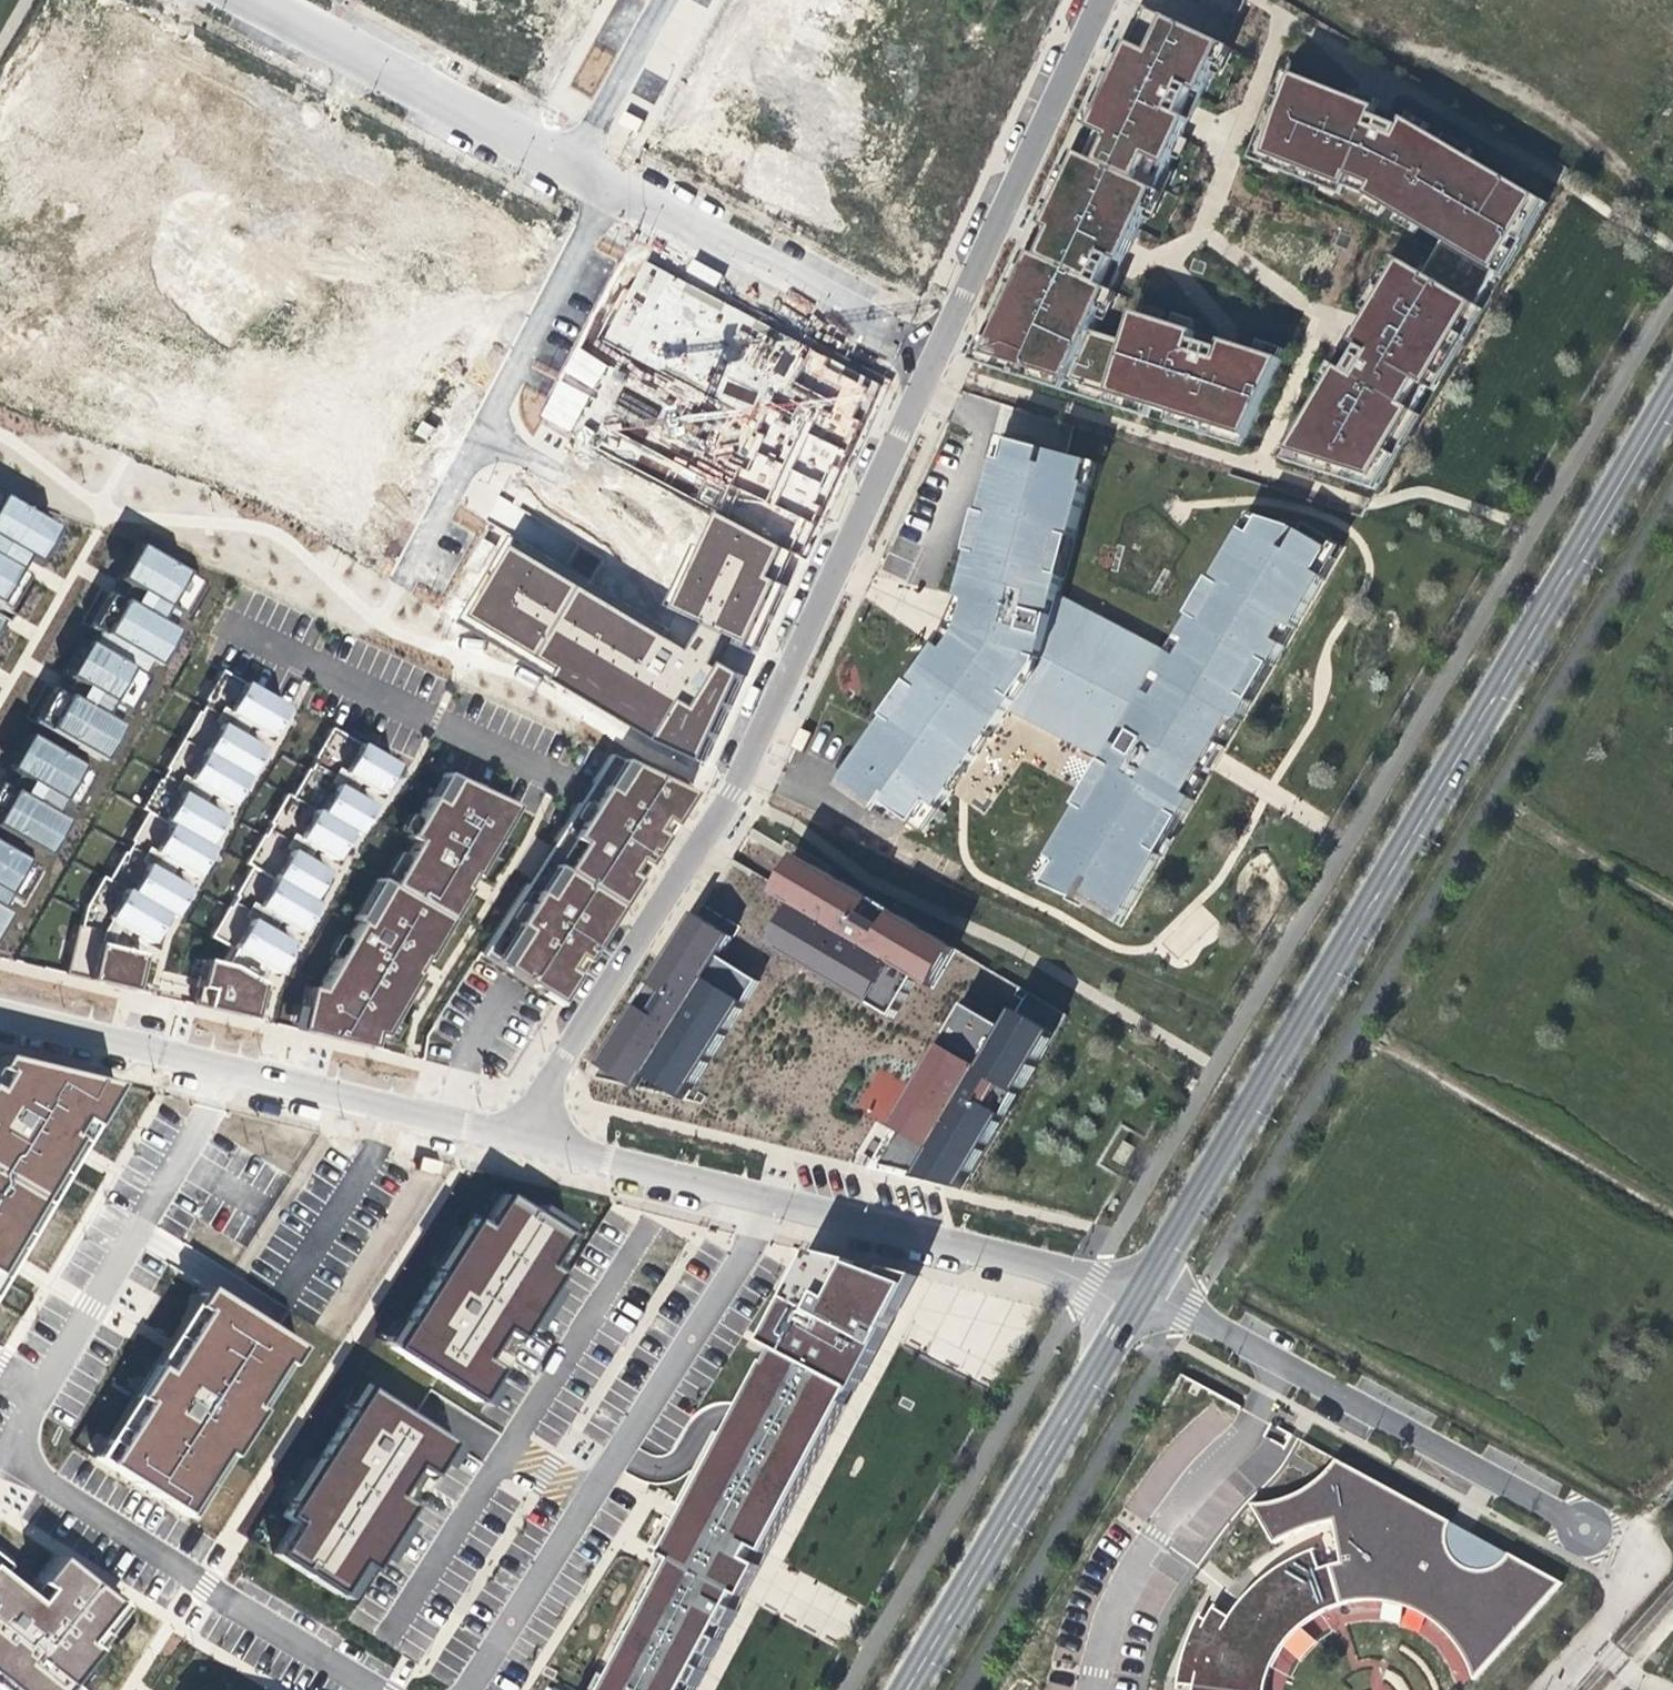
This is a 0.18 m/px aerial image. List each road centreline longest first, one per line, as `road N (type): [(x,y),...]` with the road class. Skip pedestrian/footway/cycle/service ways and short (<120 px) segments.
road 1 (tertiary): [(1137,1284),(1672,388)]
road 2 (residential): [(505,1148),(704,843),(933,361)]
road 3 (residential): [(505,1148),(1137,1284)]
road 4 (residential): [(1137,1284),(1598,1539)]
road 5 (residential): [(0,1021),(505,1148)]
road 6 (tertiary): [(896,1689),(1137,1284)]
road 7 (residential): [(610,190),(420,557)]
road 8 (residential): [(933,361),(1097,0)]
road 9 (residential): [(610,190),(933,361)]
road 10 (residential): [(254,0),(573,170)]
road 11 (residential): [(573,170),(667,0)]

